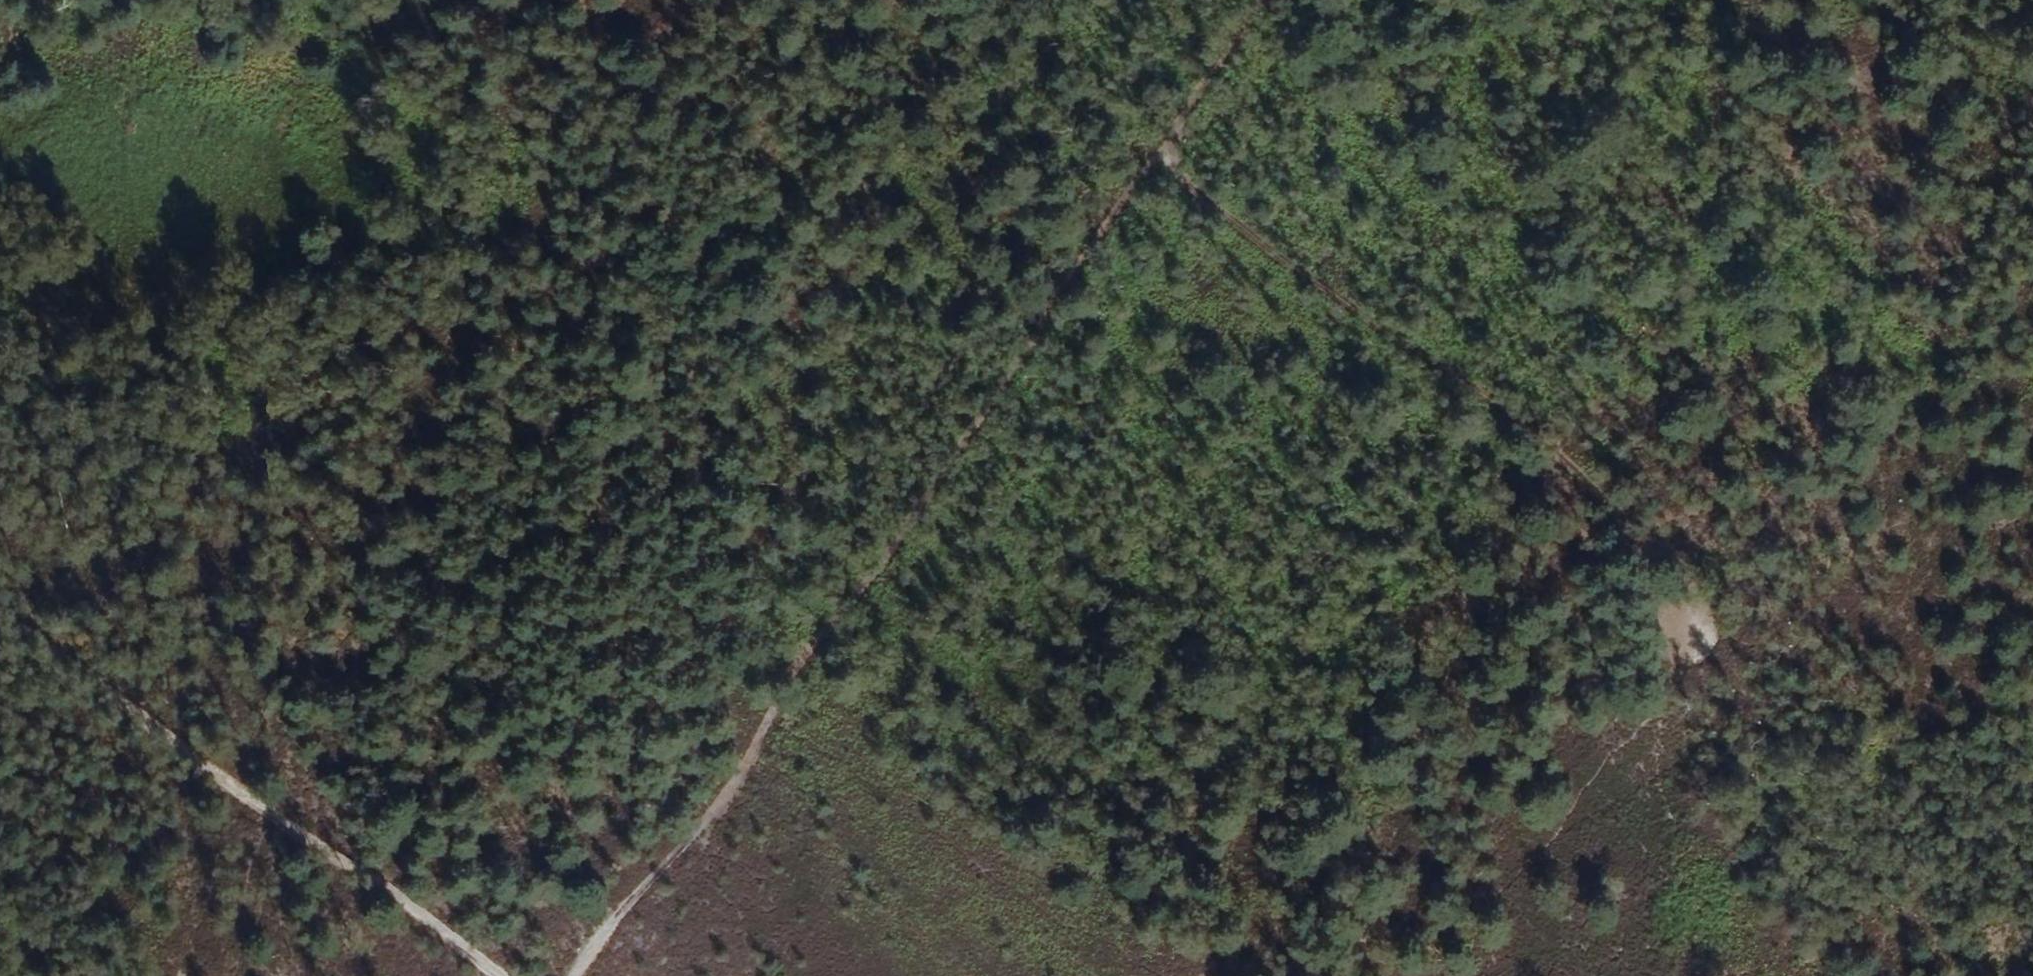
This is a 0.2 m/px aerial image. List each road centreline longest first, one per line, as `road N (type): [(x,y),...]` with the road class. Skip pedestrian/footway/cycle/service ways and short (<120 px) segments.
road 1 (track): [(1232,0),(583,975)]
road 2 (track): [(503,975),(0,612)]

